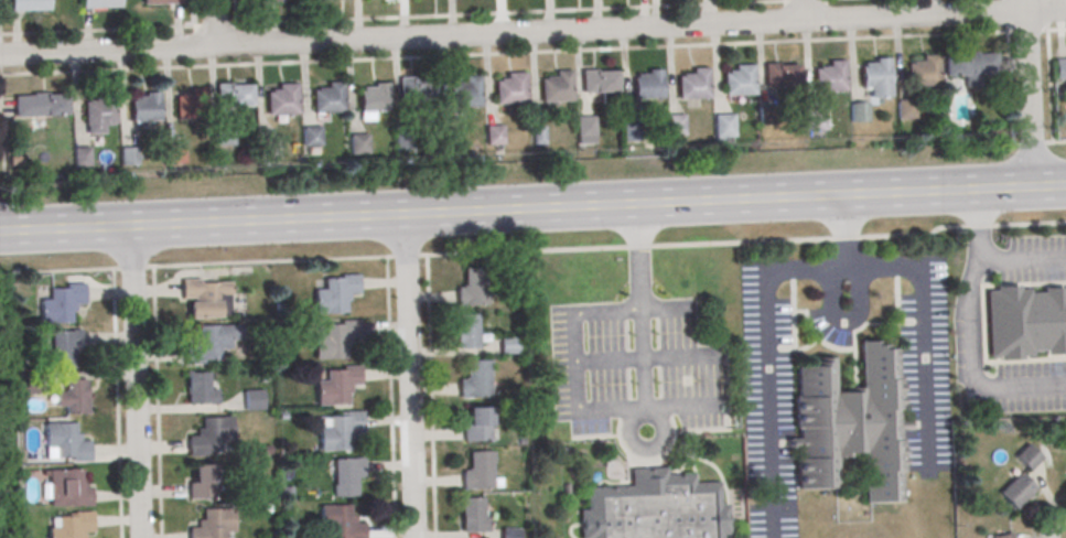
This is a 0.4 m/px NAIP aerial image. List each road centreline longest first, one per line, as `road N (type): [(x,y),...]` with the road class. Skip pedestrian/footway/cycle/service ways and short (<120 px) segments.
road 1 (secondary): [(1065,186),(0,231)]
road 2 (residential): [(1065,10),(0,55)]
road 3 (residential): [(412,537),(403,214)]
road 4 (residential): [(139,537),(129,226)]
road 5 (residential): [(1031,187),(1026,0)]

